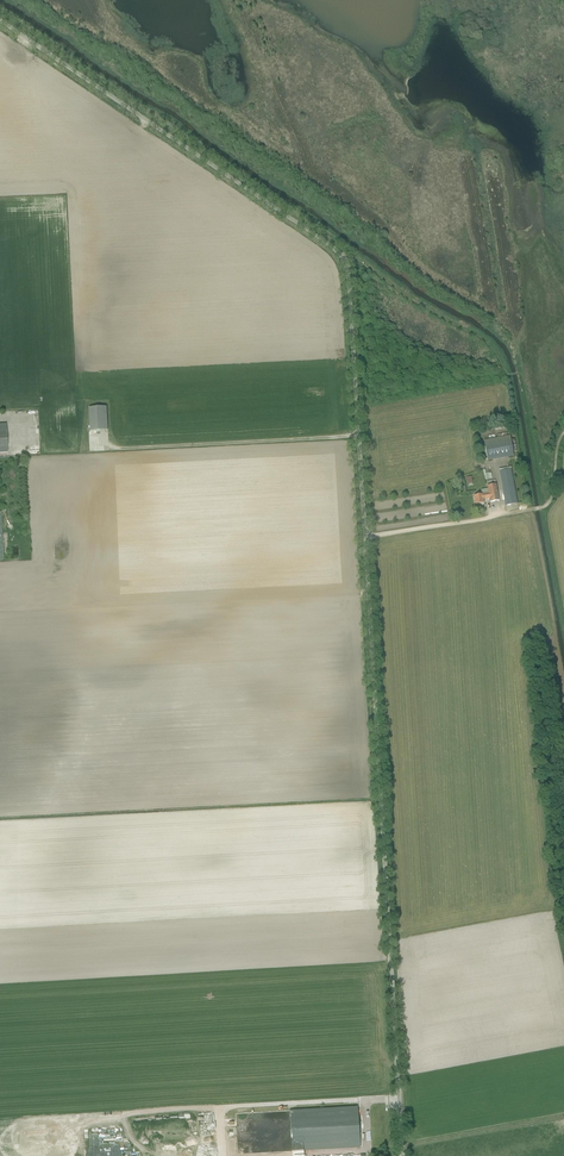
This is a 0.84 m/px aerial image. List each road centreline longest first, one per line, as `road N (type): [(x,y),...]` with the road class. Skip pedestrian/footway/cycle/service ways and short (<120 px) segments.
road 1 (tertiary): [(403,1155),(345,266),(324,241),(0,20)]
road 2 (track): [(106,442),(119,449),(358,436)]
road 3 (track): [(503,377),(492,349),(338,254)]
road 4 (track): [(365,536),(543,507)]

